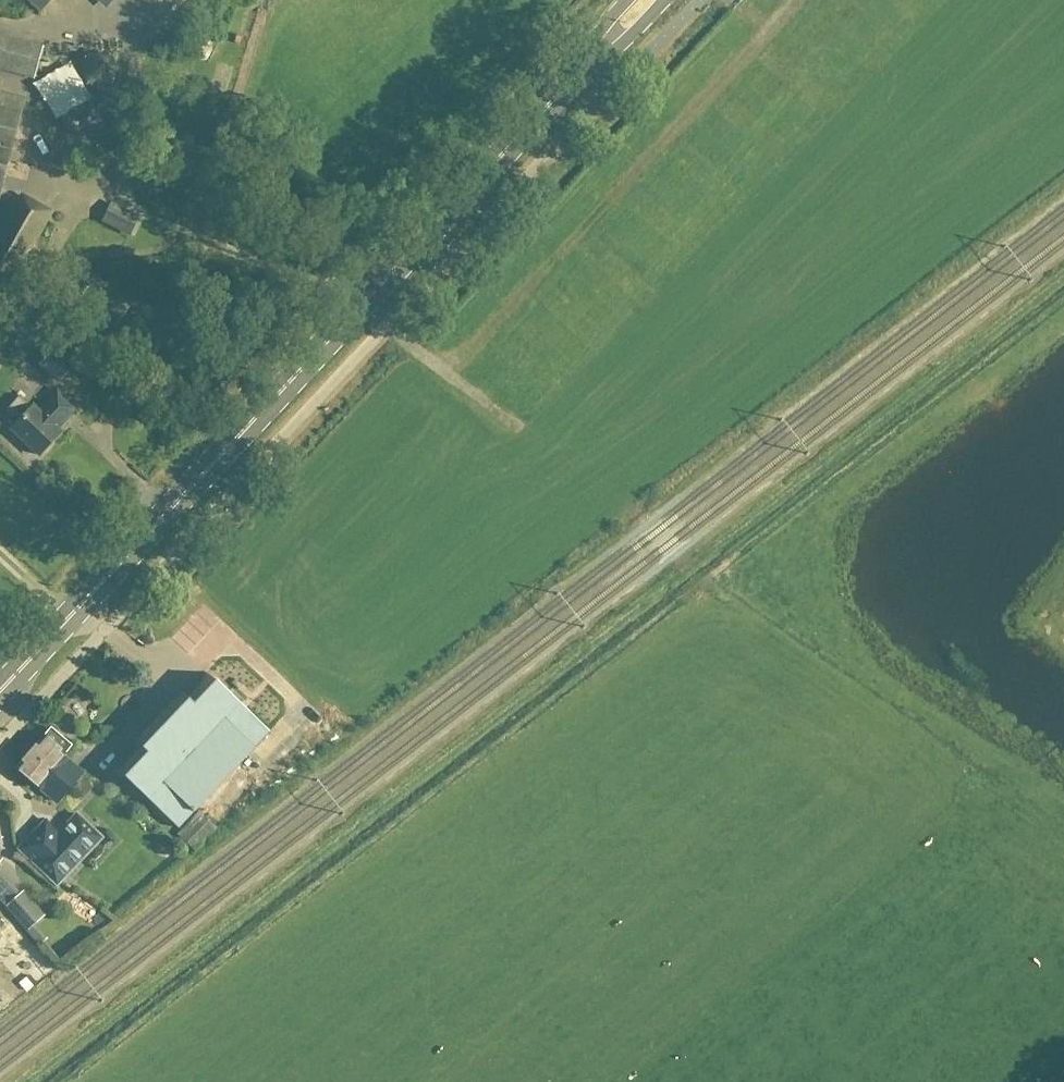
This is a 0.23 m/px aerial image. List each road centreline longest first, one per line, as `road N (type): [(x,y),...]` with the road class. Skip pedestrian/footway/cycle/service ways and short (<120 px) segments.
road 1 (secondary): [(0,692),(556,97)]
road 2 (track): [(364,303),(522,431)]
road 3 (secondary): [(556,97),(666,0)]

